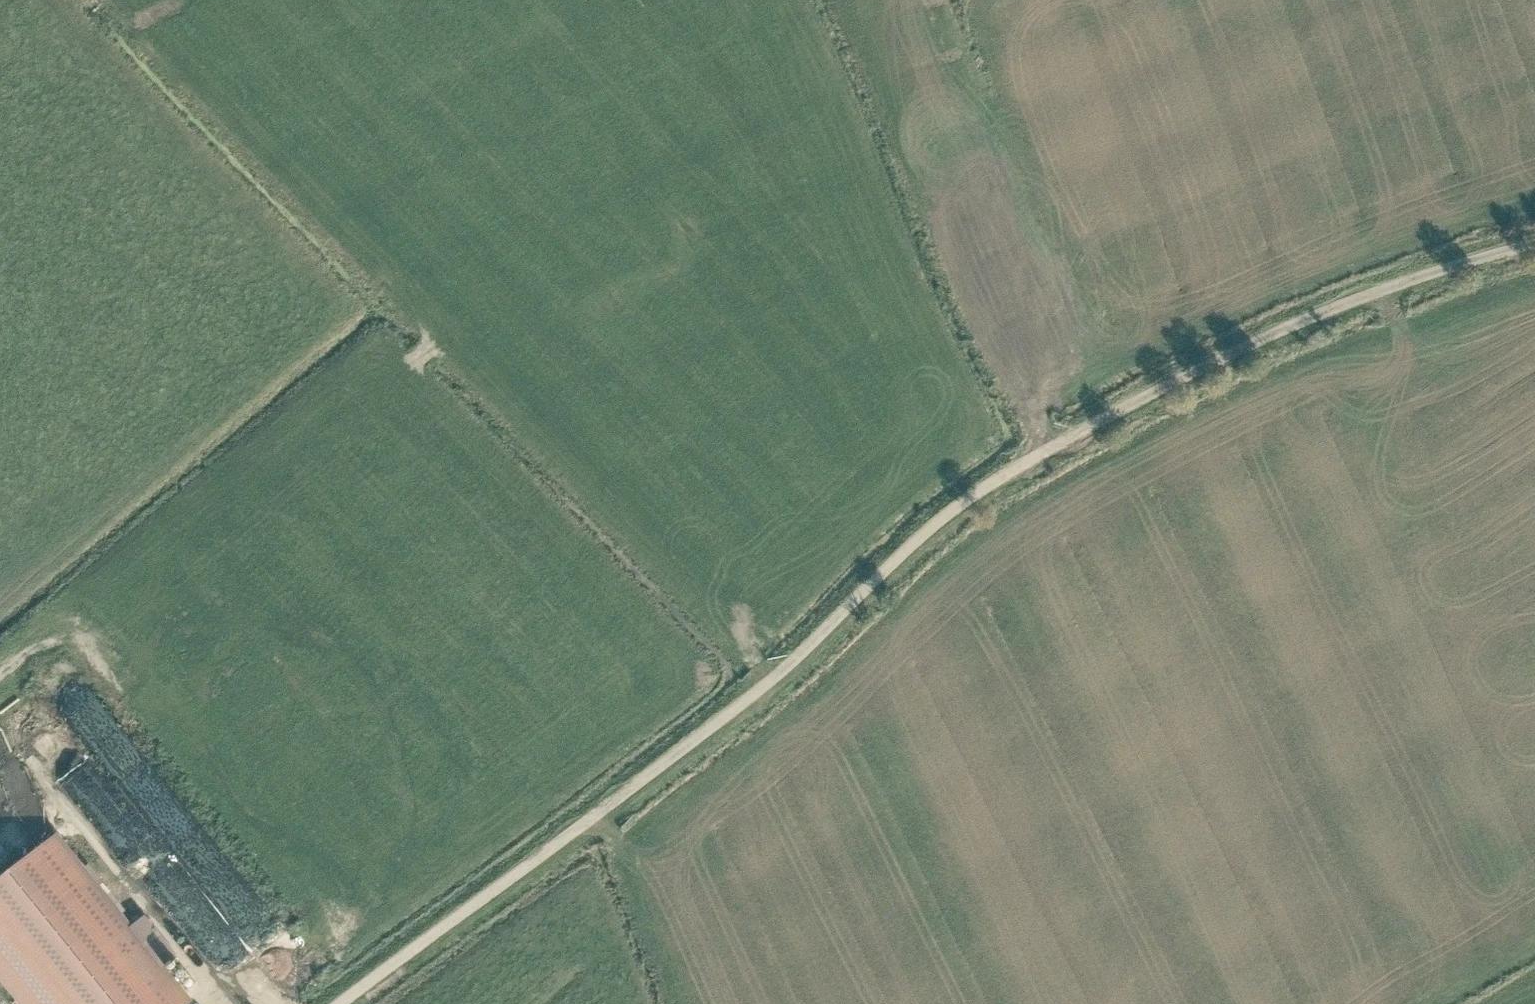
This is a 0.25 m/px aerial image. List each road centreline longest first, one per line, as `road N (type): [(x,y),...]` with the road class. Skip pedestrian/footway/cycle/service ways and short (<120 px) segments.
road 1 (track): [(1534,244),(1380,292),(1131,405),(974,493),(786,670),(346,1003)]

